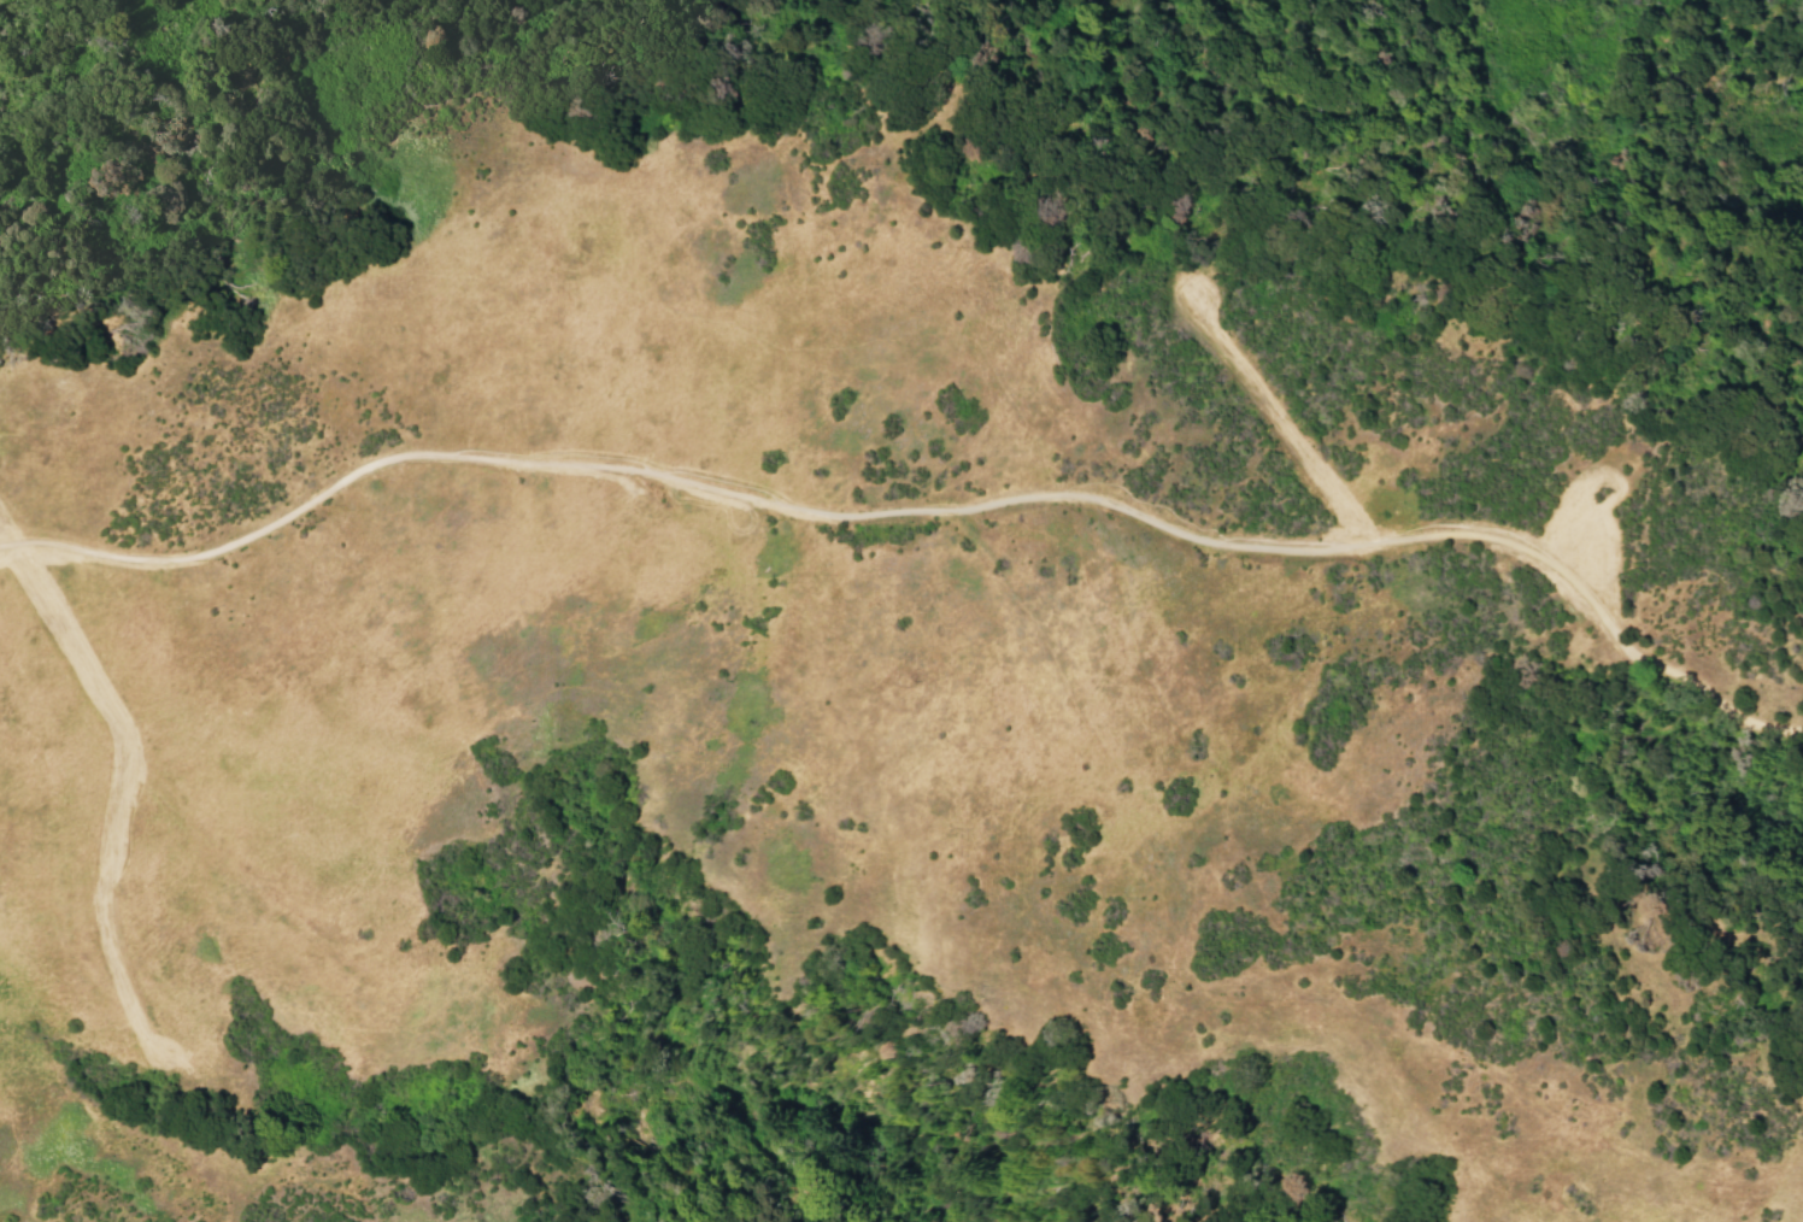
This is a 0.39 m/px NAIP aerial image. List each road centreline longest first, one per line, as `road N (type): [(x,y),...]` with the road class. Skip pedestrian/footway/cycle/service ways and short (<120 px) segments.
road 1 (track): [(1802,723),(1746,722),(1672,689),(1570,580),(1527,551),(1473,533),(1303,548),(1206,542),(1073,493),(1017,495),(963,510),(821,517),(713,492),(665,471),(421,448),(364,466),(227,546),(152,557),(30,542),(0,549)]

